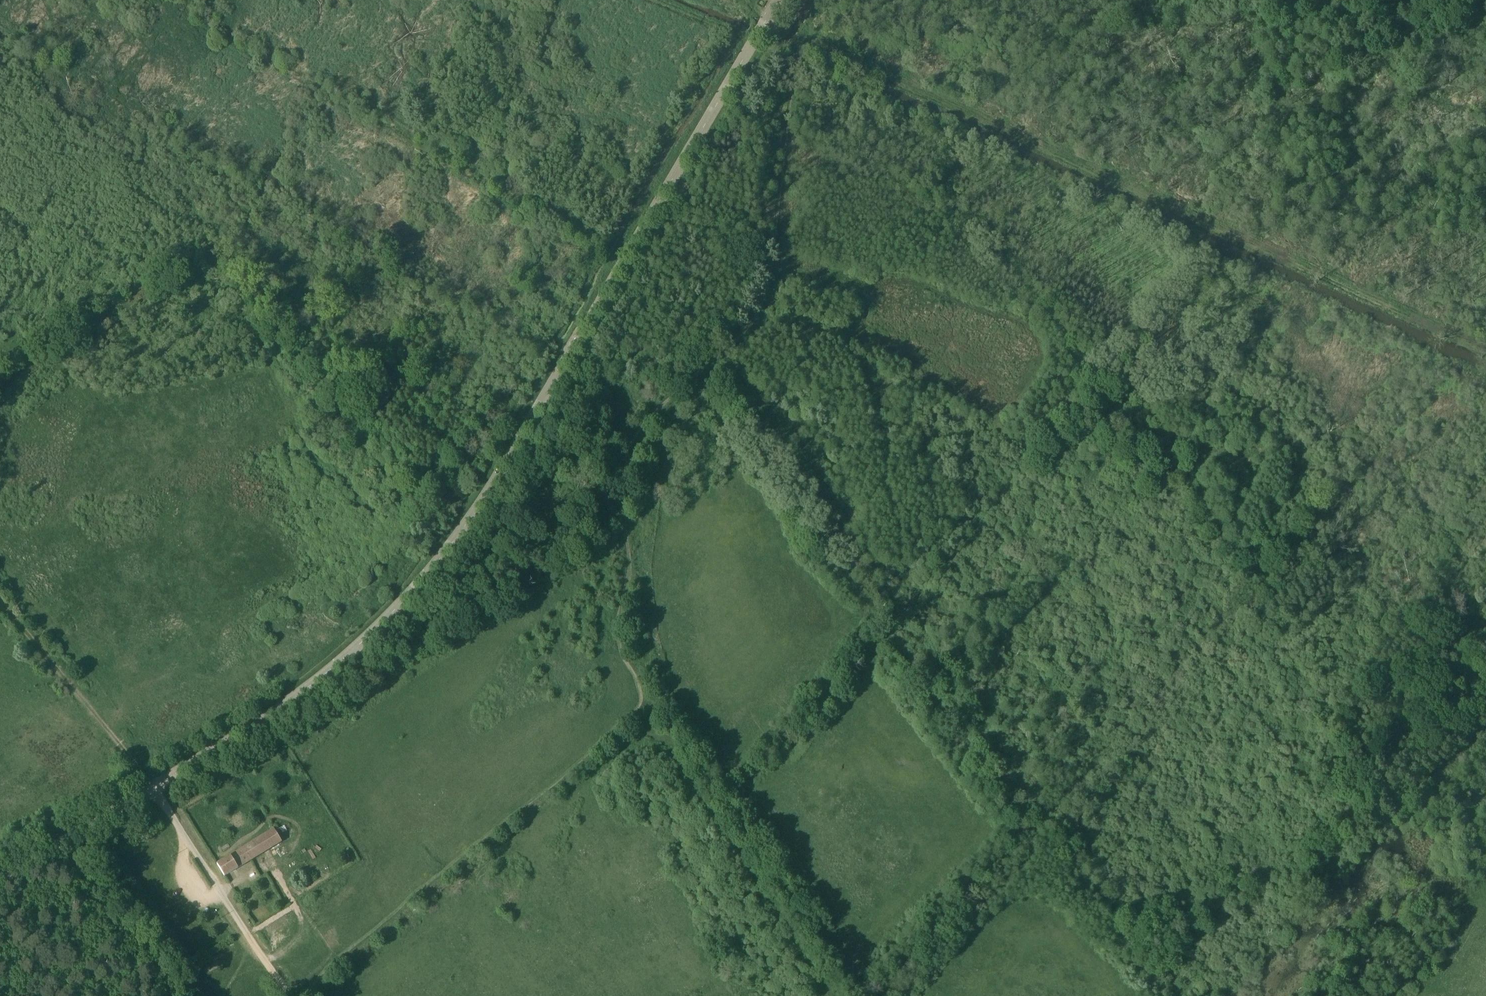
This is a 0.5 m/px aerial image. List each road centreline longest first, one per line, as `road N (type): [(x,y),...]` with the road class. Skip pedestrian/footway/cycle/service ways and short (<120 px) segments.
road 1 (tertiary): [(0,880),(276,712),(417,586),(488,493),(777,0)]
road 2 (track): [(152,787),(266,965)]

